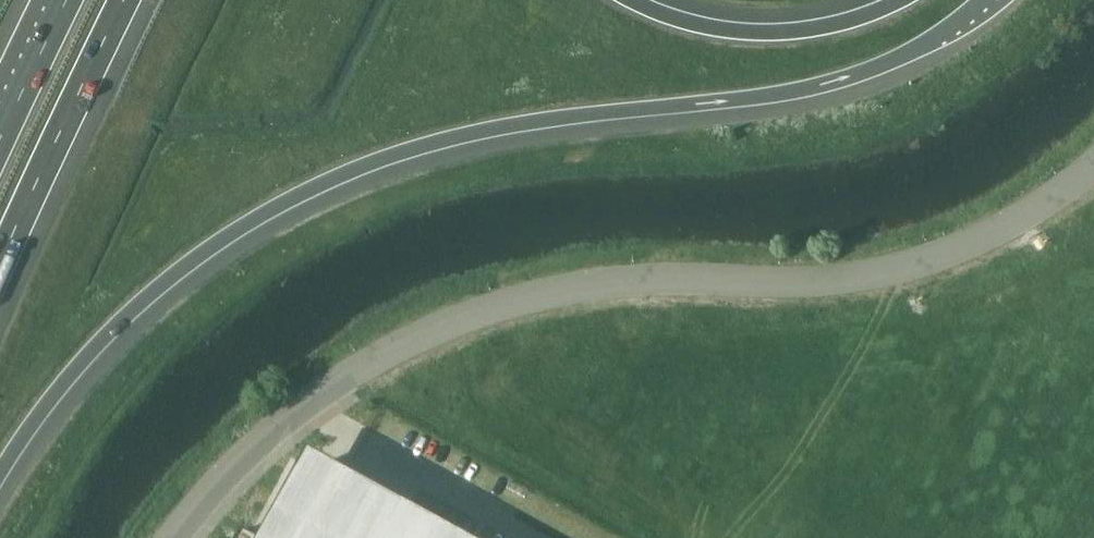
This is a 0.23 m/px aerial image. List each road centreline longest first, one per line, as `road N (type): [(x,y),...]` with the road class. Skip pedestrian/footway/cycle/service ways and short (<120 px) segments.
road 1 (motorway): [(0,474),(60,389),(138,307),(223,239),(311,190),(427,144),(487,131),(799,91),(856,75),(929,41),(981,0)]
road 2 (unclassified): [(172,537),(247,453),(328,387),(459,320),(594,285),(775,283),(900,267),(1025,215),(1093,165)]
road 3 (motorway): [(0,266),(125,0)]
road 4 (motorway): [(902,0),(838,24),(769,32),(700,25),(632,0)]
road 5 (motorway): [(70,0),(0,152)]

